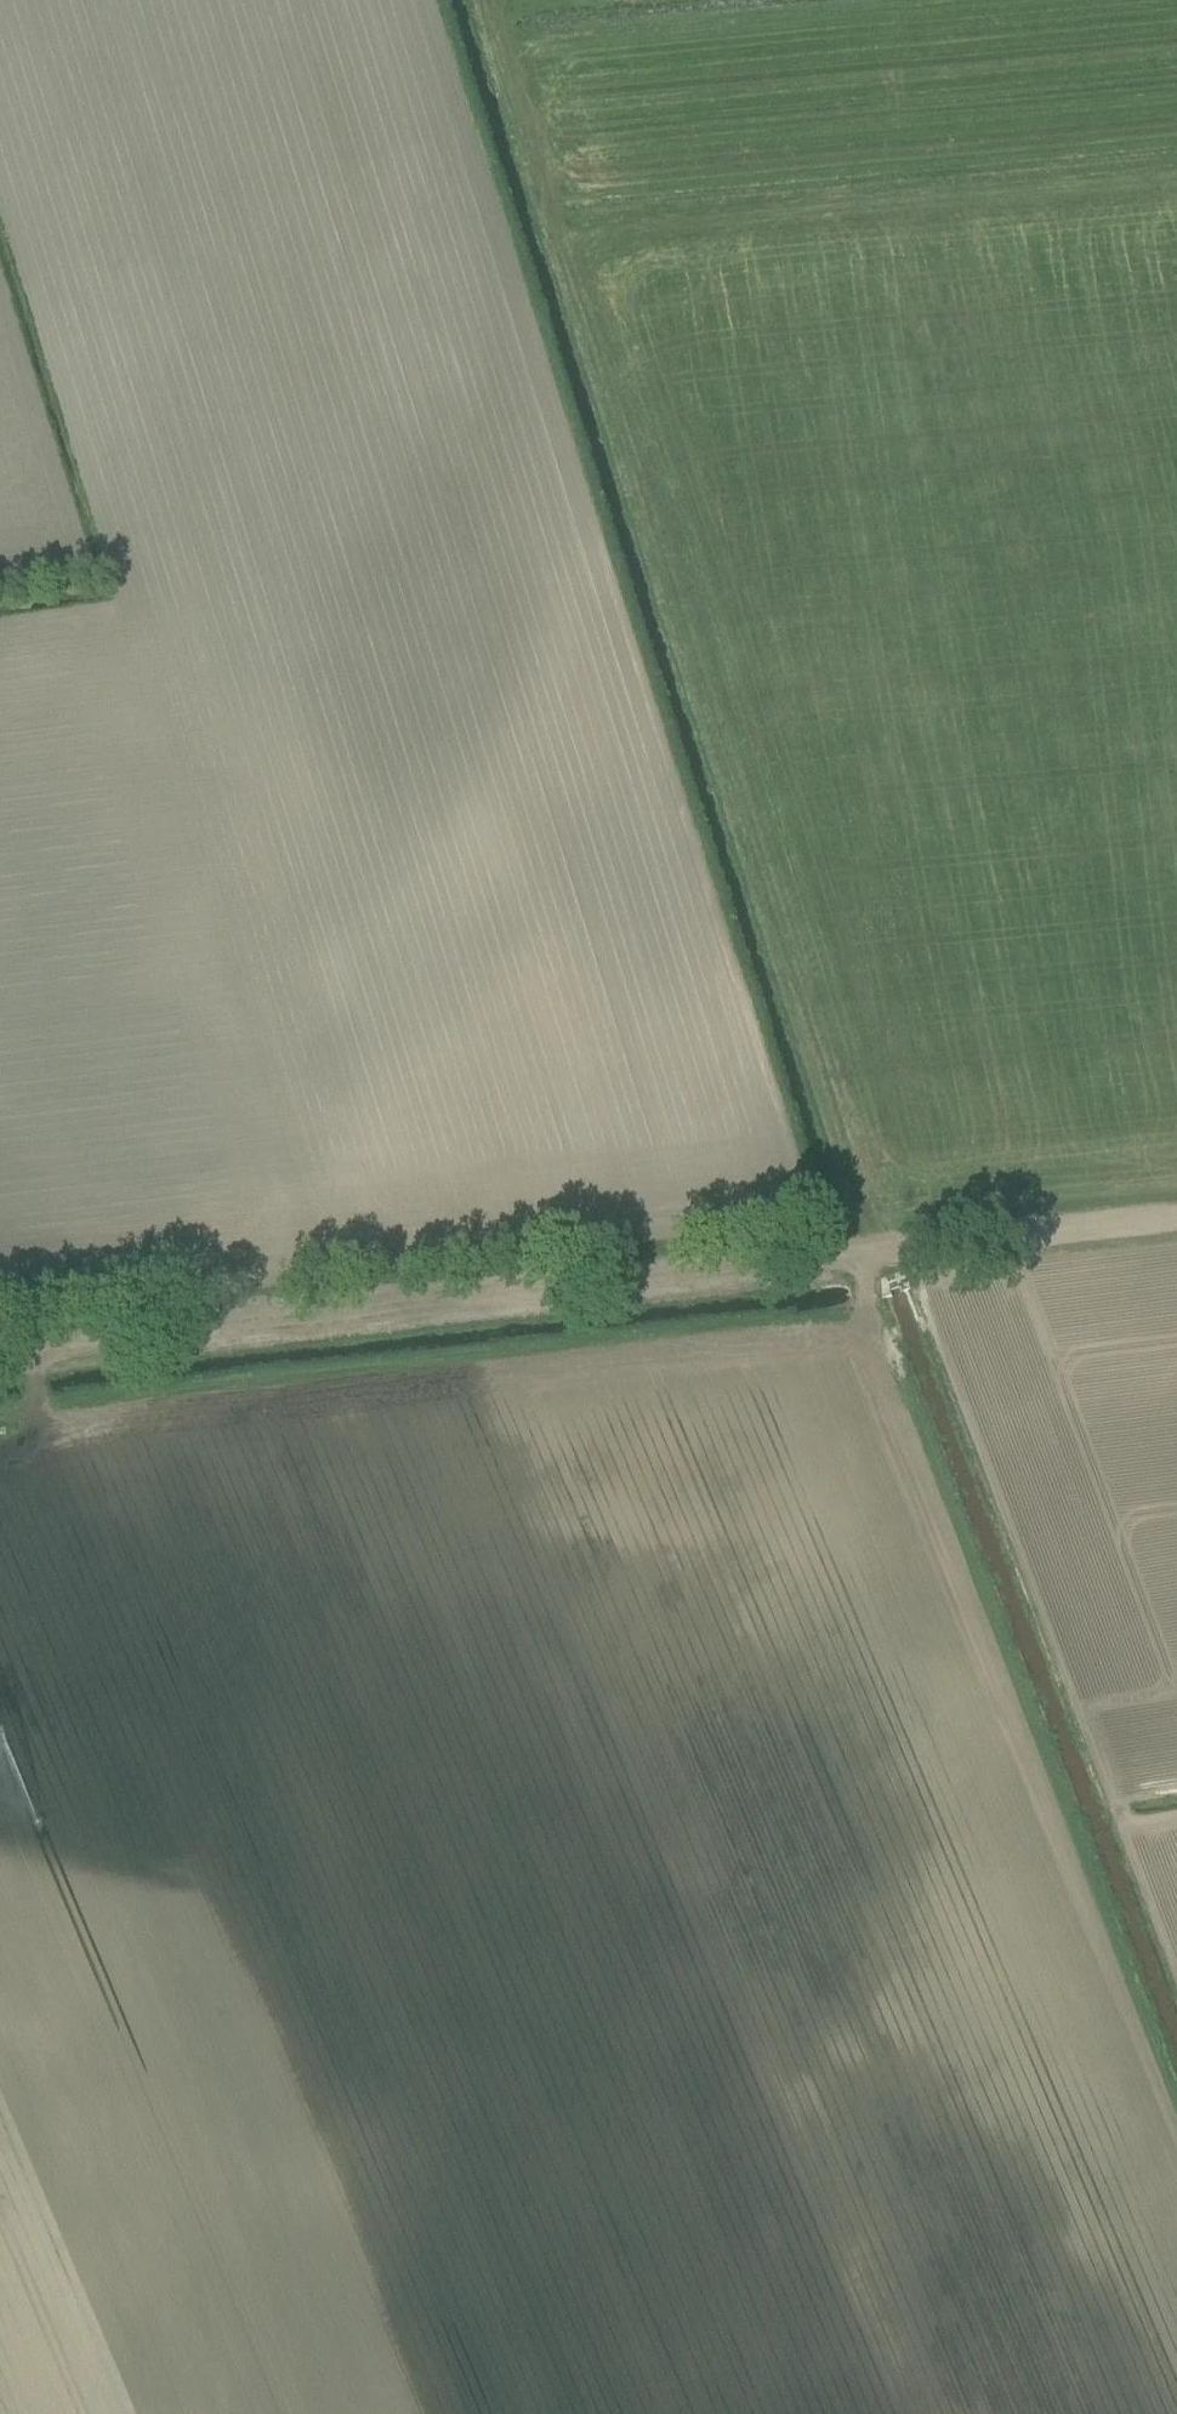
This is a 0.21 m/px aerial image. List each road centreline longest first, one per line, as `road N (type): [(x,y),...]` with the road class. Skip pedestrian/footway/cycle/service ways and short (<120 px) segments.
road 1 (track): [(0,1352),(869,1250)]
road 2 (track): [(869,1250),(1176,1211)]

